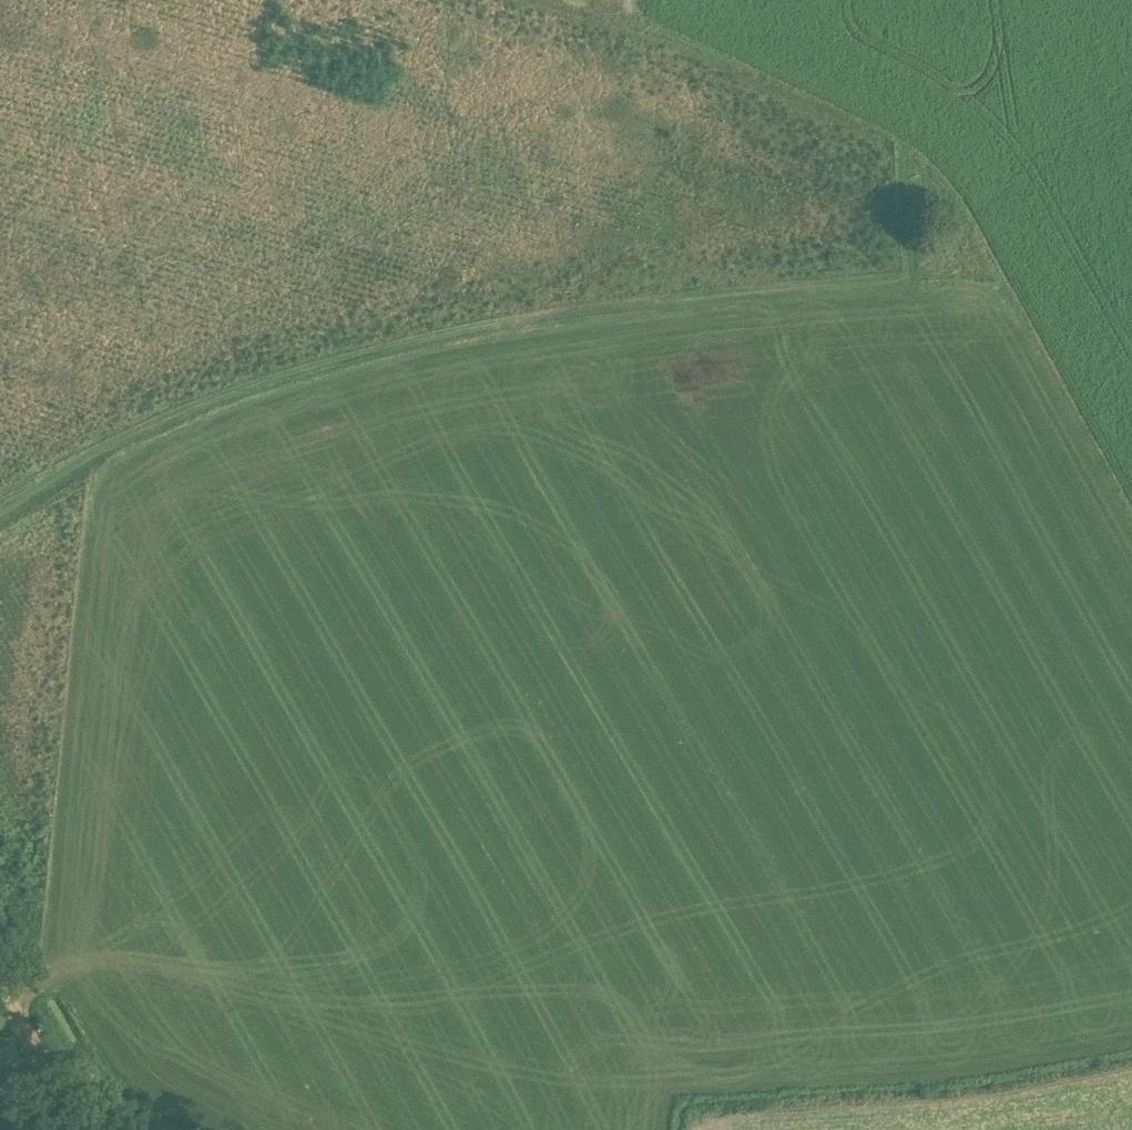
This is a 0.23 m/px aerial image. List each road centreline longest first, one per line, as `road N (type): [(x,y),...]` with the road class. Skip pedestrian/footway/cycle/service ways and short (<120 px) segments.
road 1 (track): [(0,514),(195,412),(347,364),(502,334),(906,278)]
road 2 (track): [(906,278),(1007,264),(1131,482)]
road 3 (track): [(80,1129),(0,999)]

